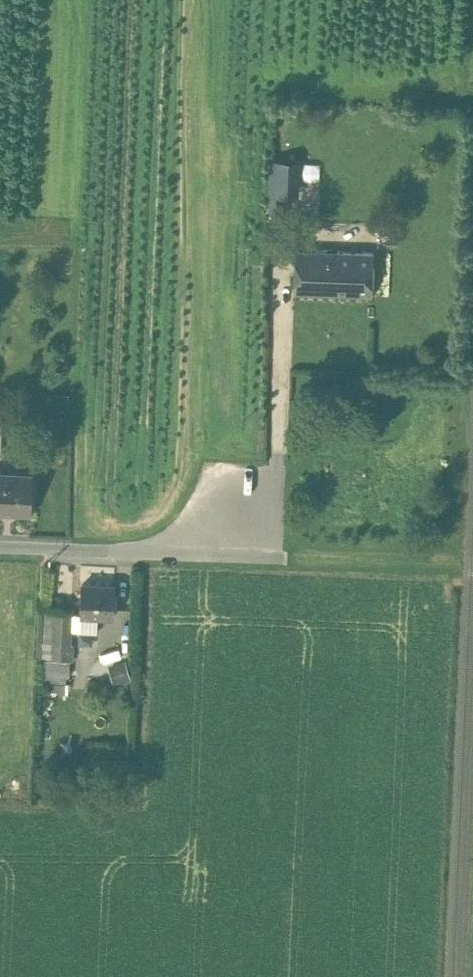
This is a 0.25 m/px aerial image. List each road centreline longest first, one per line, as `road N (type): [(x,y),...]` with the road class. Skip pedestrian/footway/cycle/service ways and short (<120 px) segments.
road 1 (unclassified): [(0,547),(295,559)]

